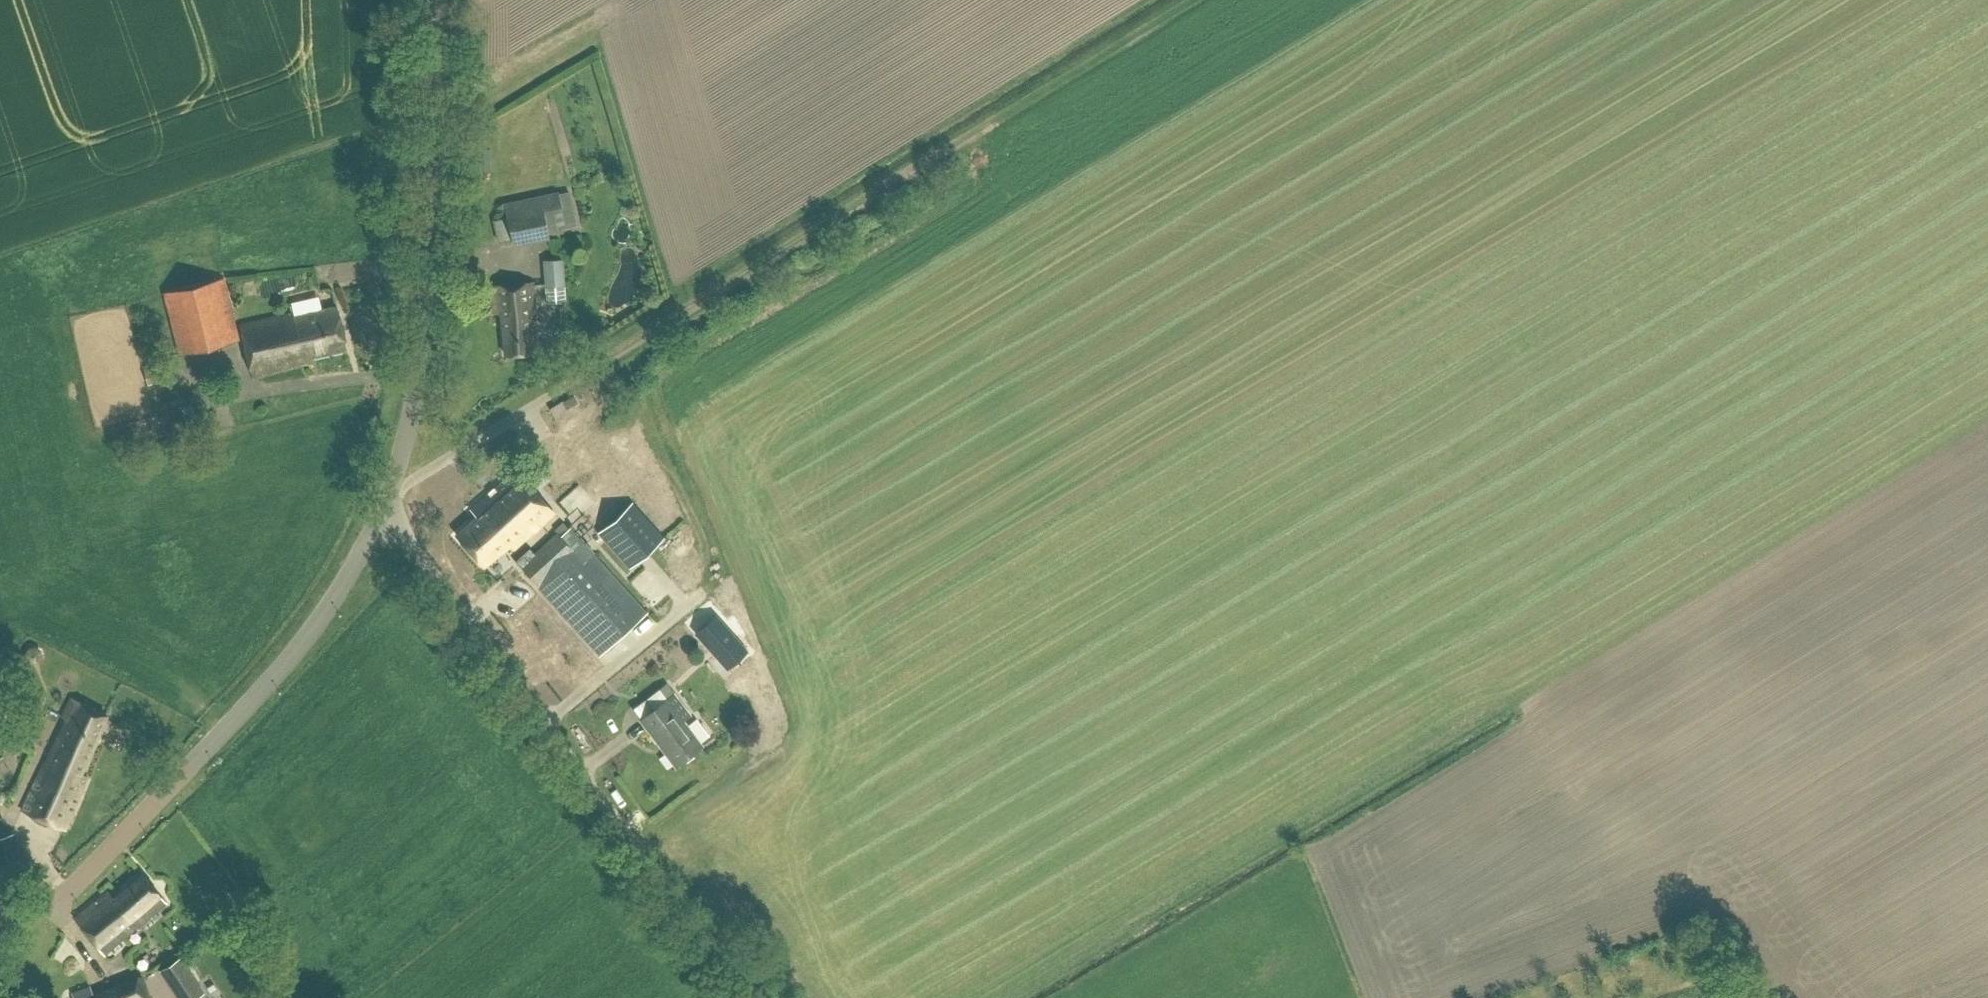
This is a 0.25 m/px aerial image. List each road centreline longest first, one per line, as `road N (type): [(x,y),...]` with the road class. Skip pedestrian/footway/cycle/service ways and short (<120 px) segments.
road 1 (unclassified): [(753,997),(408,535),(378,515)]
road 2 (unclassified): [(0,910),(73,886),(272,677),(343,585),(378,515)]
road 3 (unclassified): [(378,515),(415,395),(432,255),(432,0)]

